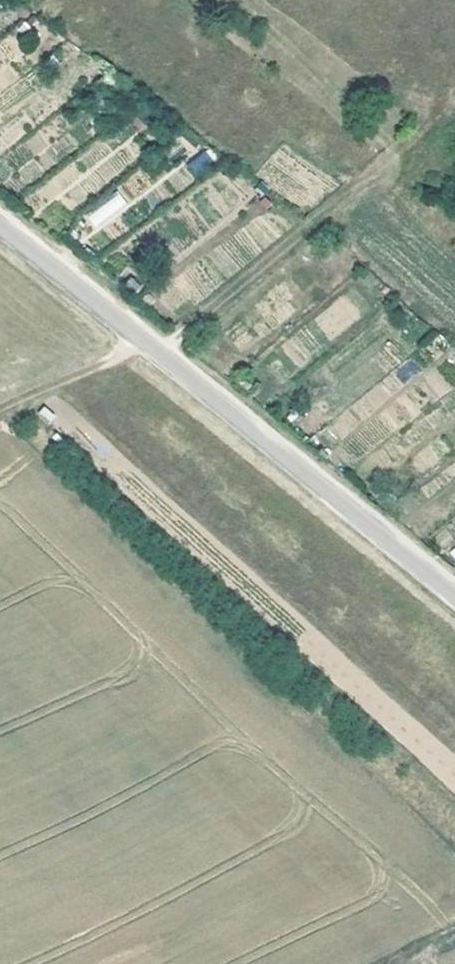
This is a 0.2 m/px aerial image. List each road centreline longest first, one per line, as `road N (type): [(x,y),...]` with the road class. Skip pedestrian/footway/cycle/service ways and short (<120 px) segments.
road 1 (unclassified): [(0,228),(454,596)]
road 2 (track): [(454,104),(158,352)]
road 3 (track): [(0,409),(146,343)]

